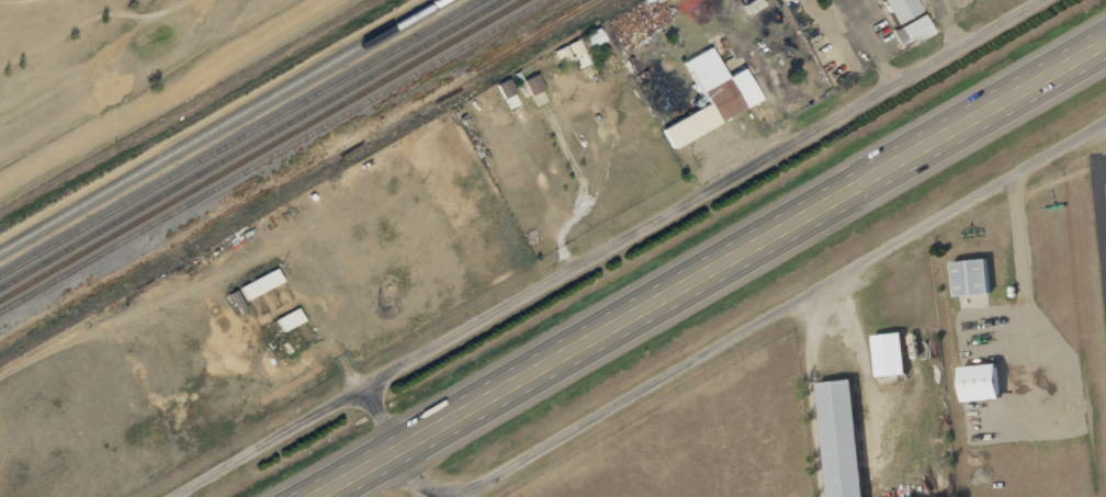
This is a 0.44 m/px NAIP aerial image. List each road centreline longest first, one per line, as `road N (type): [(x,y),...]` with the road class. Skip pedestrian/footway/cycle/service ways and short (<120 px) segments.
road 1 (trunk): [(315,496),(1105,49)]
road 2 (residential): [(1053,0),(376,384)]
road 3 (residential): [(464,496),(1105,125)]
road 4 (residential): [(376,384),(376,407),(433,485),(456,496)]

